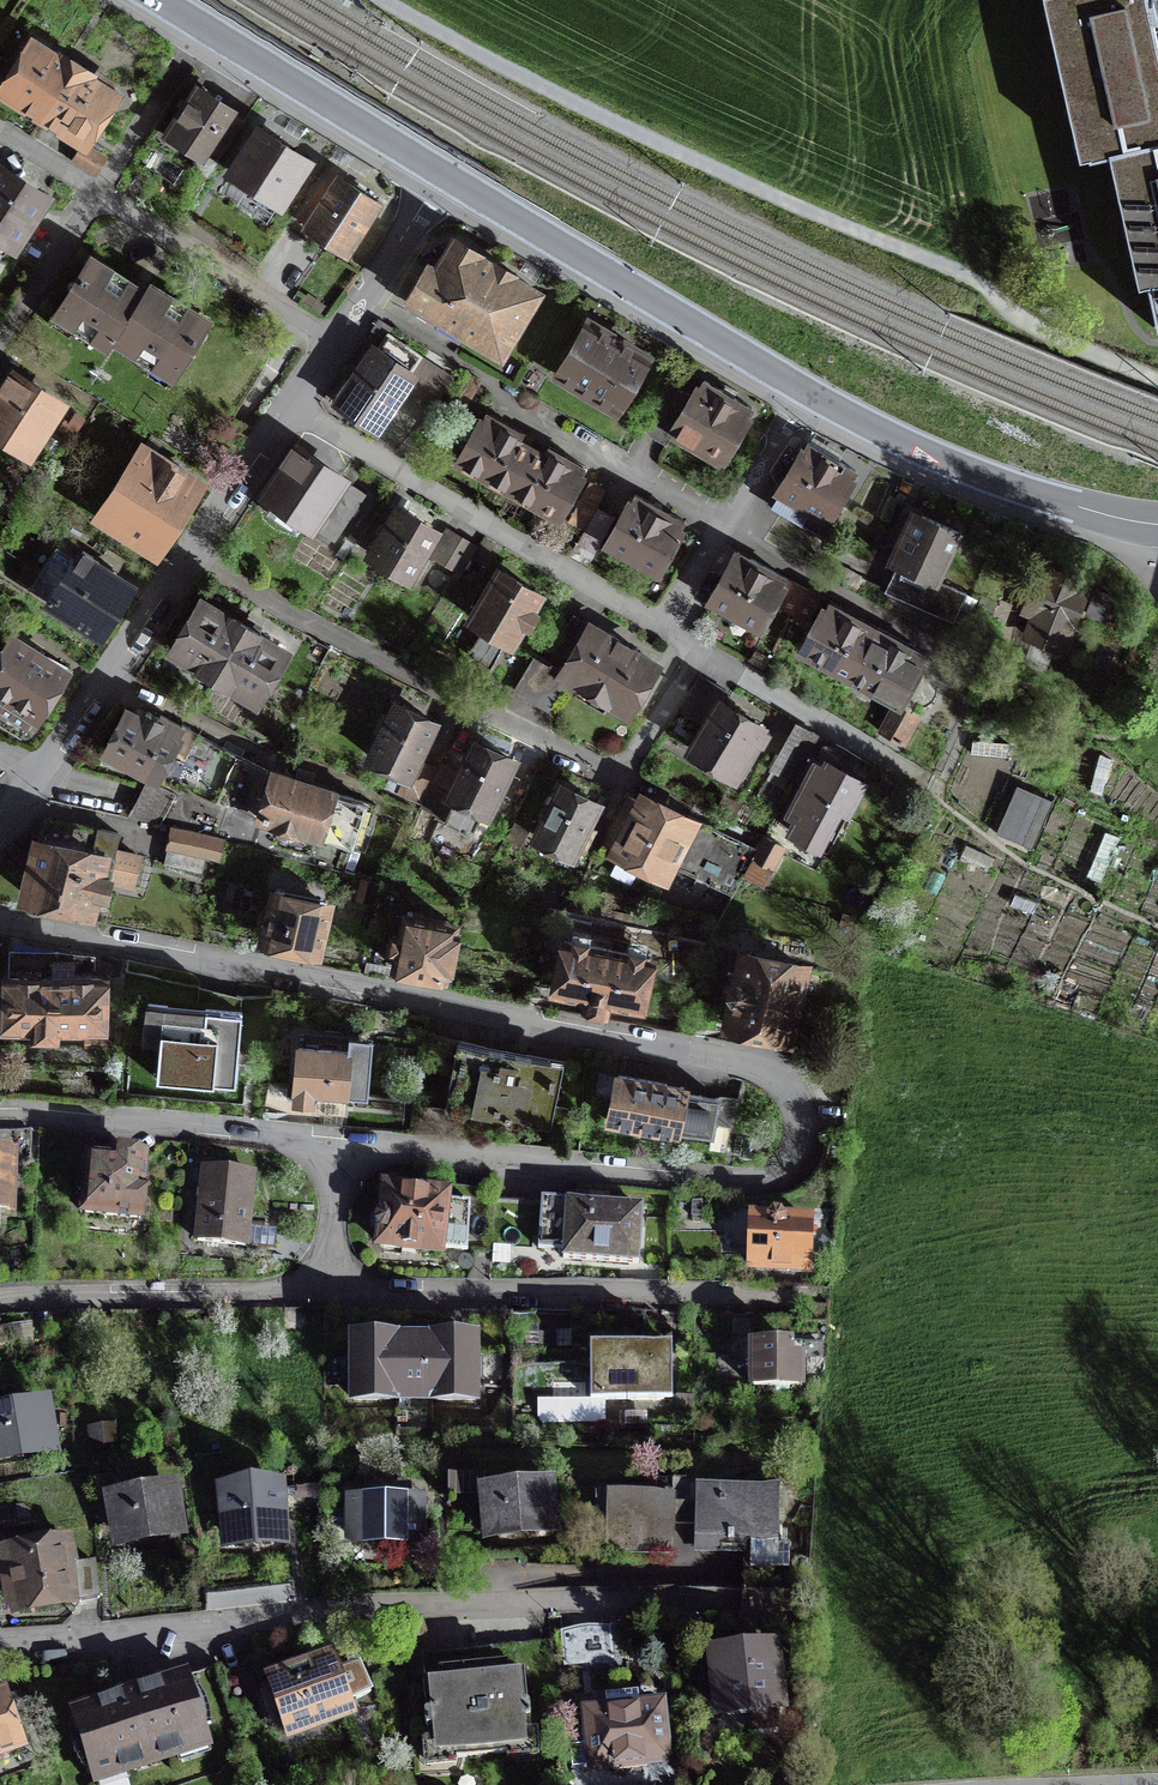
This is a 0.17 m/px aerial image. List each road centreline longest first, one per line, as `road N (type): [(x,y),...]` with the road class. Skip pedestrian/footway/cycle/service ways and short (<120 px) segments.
road 1 (residential): [(338,1145),(714,1182),(764,1178),(788,1165),(798,1112),(782,1082),(755,1069),(0,921)]
road 2 (track): [(387,0),(704,164),(972,277),(1021,319),(1157,377)]
road 3 (residential): [(0,1642),(353,1610),(729,1599)]
road 4 (residential): [(701,647),(636,756),(611,769),(351,646),(189,557)]
road 5 (residential): [(328,1290),(817,1299)]
road 6 (residential): [(294,406),(666,626)]
road 7 (tertiary): [(806,393),(442,170)]
road 8 (tertiary): [(1157,524),(939,460),(806,393)]
road 9 (residential): [(338,1145),(0,1117)]
road 10 (residential): [(0,1302),(328,1290)]
road 11 (residential): [(99,189),(337,337)]
road 12 (tertiary): [(442,170),(207,29)]
road 13 (residential): [(933,781),(701,647)]
road 14 (residential): [(40,773),(189,557)]
road 15 (residential): [(723,530),(499,404)]
road 16 (residential): [(929,643),(723,530)]
road 17 (residential): [(337,337),(442,170)]
road 18 (residential): [(99,189),(207,29)]
road 19 (residential): [(189,557),(294,406)]
road 20 (residential): [(0,344),(99,189)]
road 21 (residential): [(806,393),(723,530)]
road 22 (residential): [(328,1290),(338,1145)]

